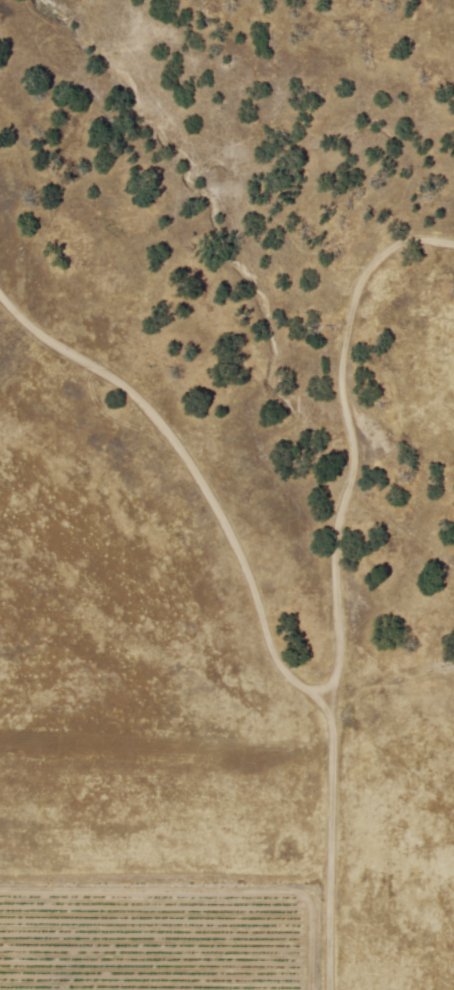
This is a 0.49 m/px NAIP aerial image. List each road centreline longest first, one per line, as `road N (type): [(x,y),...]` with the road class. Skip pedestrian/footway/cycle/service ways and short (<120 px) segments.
road 1 (track): [(329,989),(333,719),(315,694),(338,683),(337,528),(358,461),(340,374),(360,283),(398,246),(453,246)]
road 2 (residential): [(315,694),(273,653),(239,561),(173,442),(125,388),(35,332),(0,299)]

